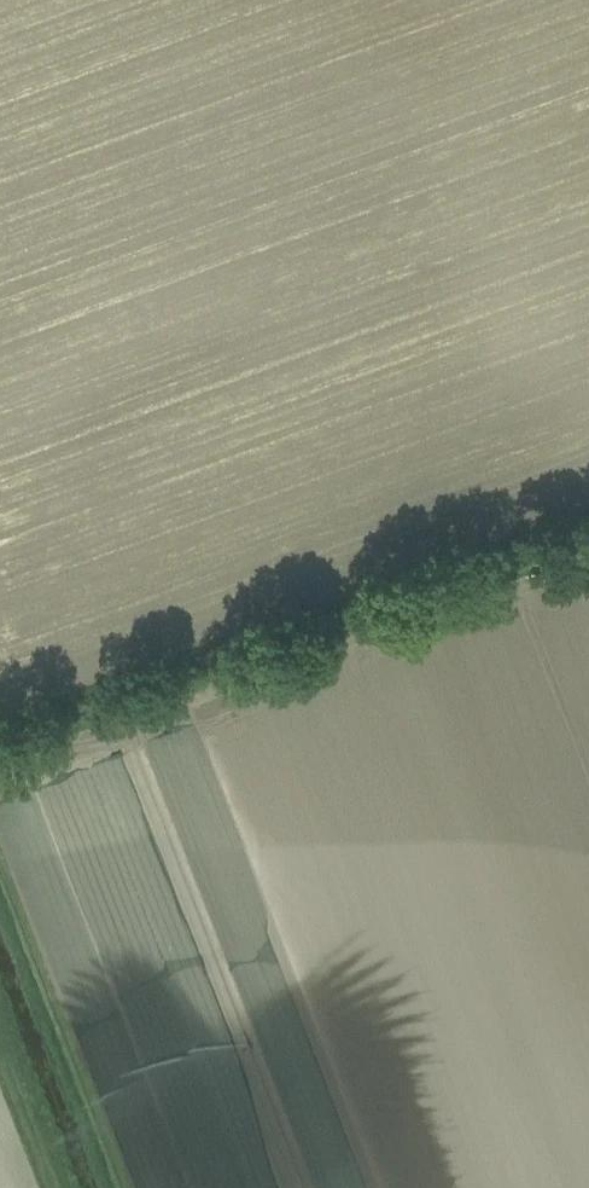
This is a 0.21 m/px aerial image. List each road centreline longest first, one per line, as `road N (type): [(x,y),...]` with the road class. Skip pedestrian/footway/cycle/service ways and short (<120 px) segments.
road 1 (track): [(0,865),(124,1187)]

